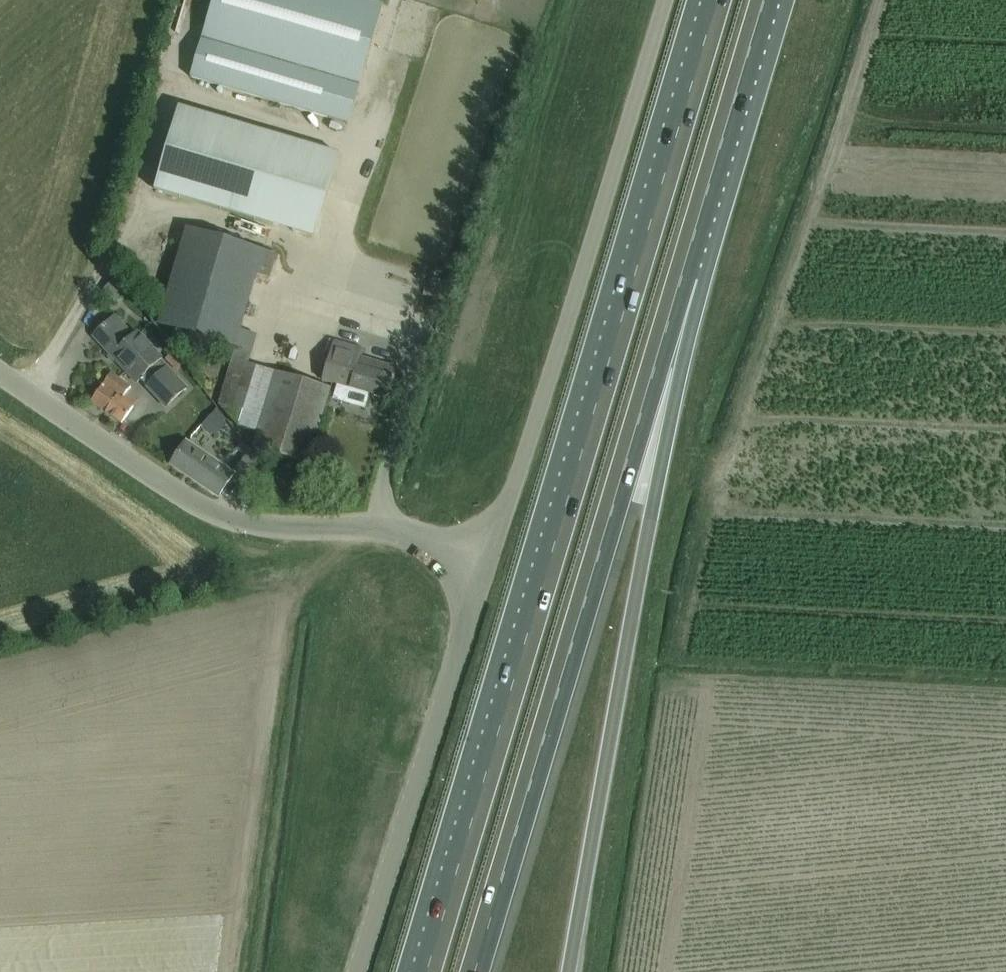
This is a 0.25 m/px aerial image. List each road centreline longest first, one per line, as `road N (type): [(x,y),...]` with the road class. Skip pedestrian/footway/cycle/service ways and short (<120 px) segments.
road 1 (motorway): [(715,0),(423,971)]
road 2 (motorway): [(473,971),(681,274)]
road 3 (motorway): [(564,971),(602,795),(681,274)]
road 4 (unclassified): [(482,564),(655,0)]
road 5 (unclassified): [(482,564),(390,533),(274,531),(232,522),(174,494),(0,375)]
road 6 (unclassified): [(363,971),(482,564)]
road 7 (motorway): [(681,274),(763,0)]

